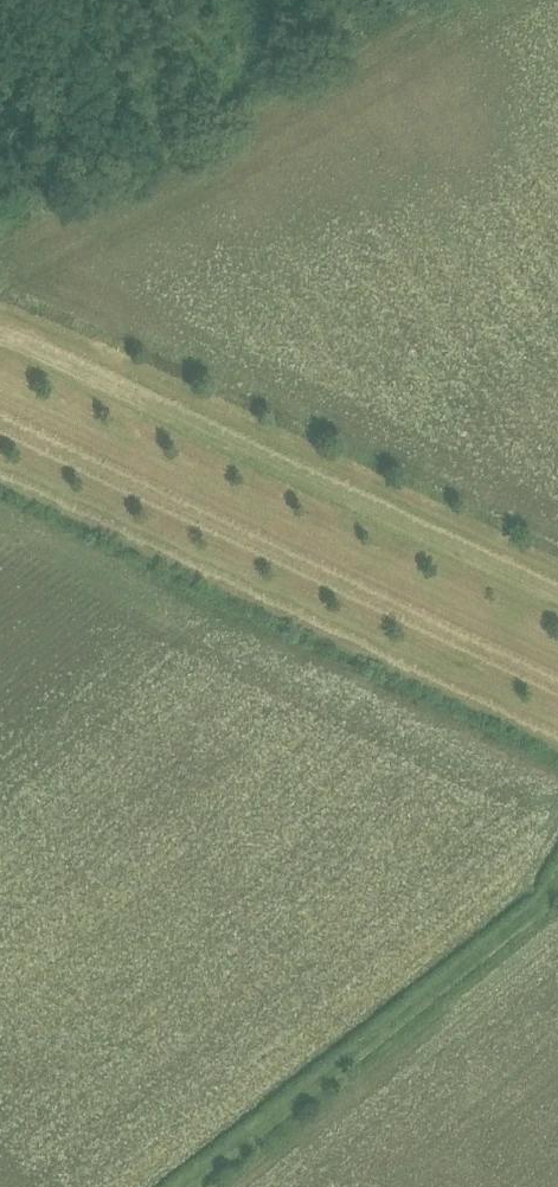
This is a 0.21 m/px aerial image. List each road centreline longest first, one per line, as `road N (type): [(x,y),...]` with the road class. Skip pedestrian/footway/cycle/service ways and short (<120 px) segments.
road 1 (track): [(557,897),(191,1186)]

